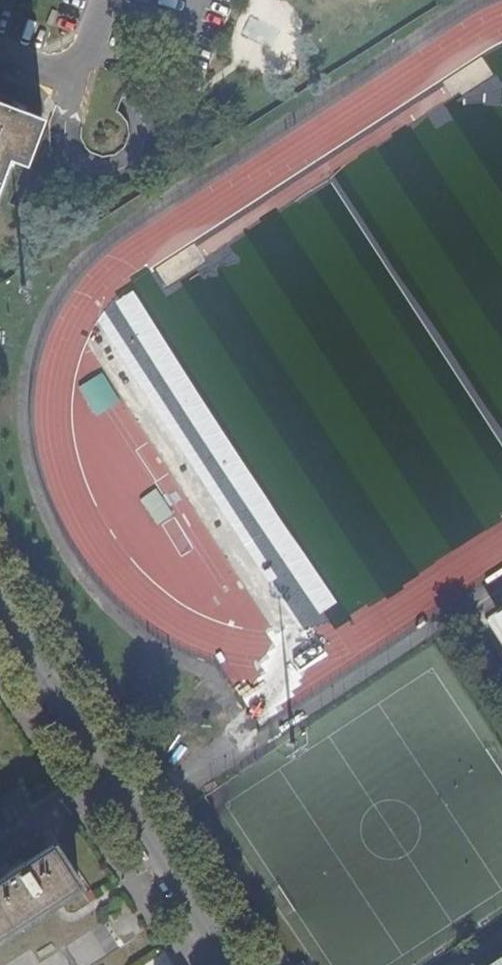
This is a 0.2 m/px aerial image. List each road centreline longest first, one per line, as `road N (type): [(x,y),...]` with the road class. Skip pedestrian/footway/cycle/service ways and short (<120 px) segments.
road 1 (residential): [(0,603),(127,796)]
road 2 (residential): [(127,796),(233,964)]
road 3 (residential): [(111,0),(80,83),(0,56)]
road 4 (residential): [(127,796),(0,865)]

